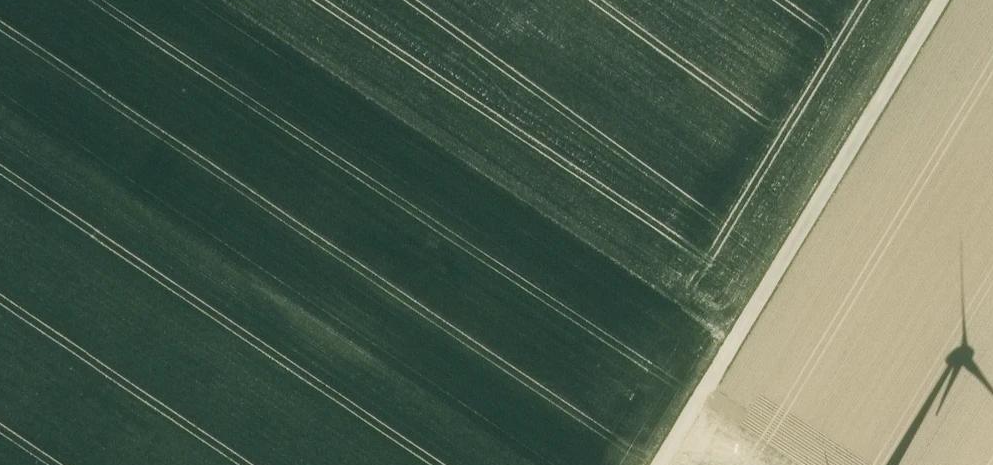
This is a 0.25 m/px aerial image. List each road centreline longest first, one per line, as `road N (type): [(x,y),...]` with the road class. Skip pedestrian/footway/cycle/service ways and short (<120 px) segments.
road 1 (track): [(662,464),(946,0)]

